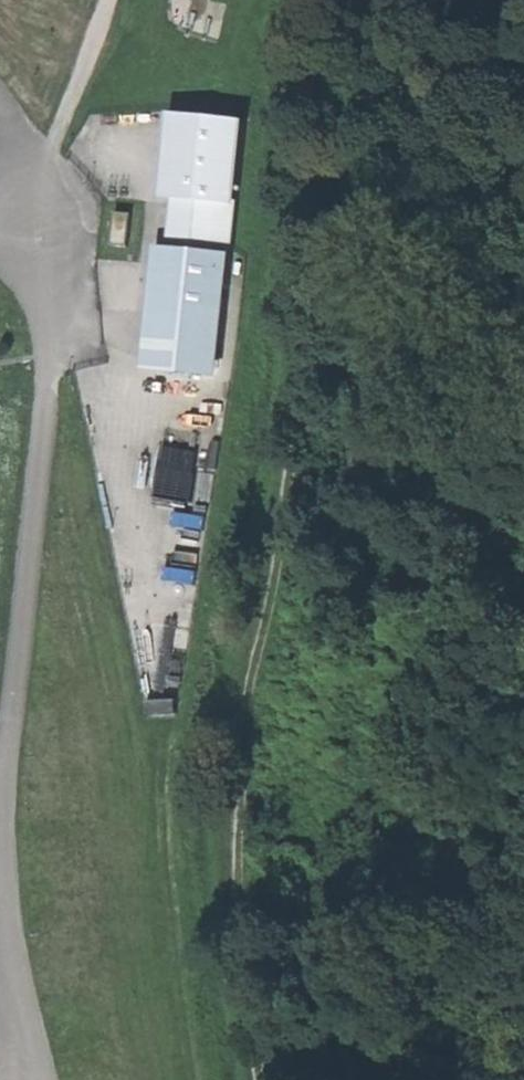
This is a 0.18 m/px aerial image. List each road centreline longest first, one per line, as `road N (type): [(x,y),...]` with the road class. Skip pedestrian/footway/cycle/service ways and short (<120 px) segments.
road 1 (track): [(260,1079),(250,999),(251,736),(306,488),(336,287),(358,181),(400,132),(471,0)]
road 2 (unclassified): [(0,787),(52,288)]
road 3 (unclassified): [(38,1079),(24,1042),(0,898)]
road 4 (track): [(48,157),(113,0)]

